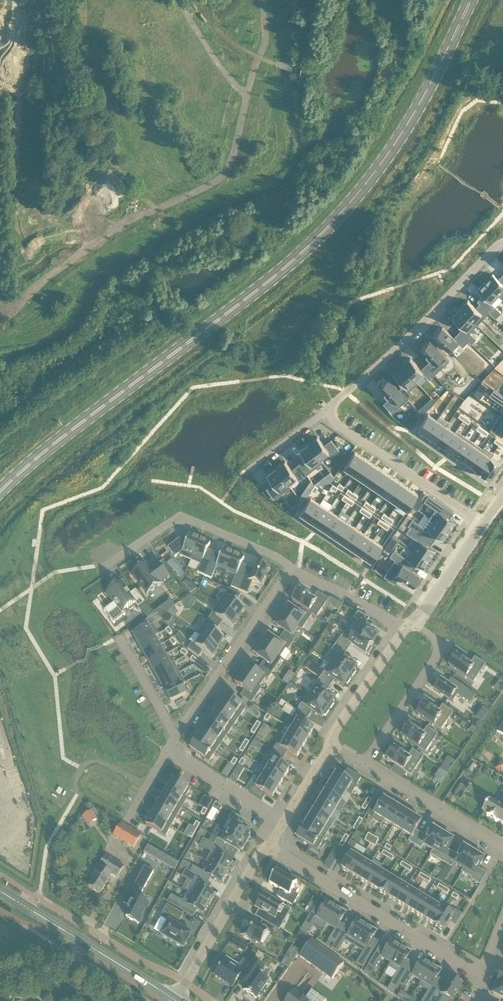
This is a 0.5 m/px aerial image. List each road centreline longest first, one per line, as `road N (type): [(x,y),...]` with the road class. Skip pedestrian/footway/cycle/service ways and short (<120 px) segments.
road 1 (primary): [(0,491),(284,269),(349,205),(408,124),(471,0)]
road 2 (residential): [(482,975),(269,849)]
road 3 (residential): [(502,243),(327,409)]
road 4 (residential): [(107,563),(187,518),(292,568)]
road 5 (residential): [(292,568),(175,738)]
road 6 (residential): [(483,523),(327,409)]
road 7 (residential): [(185,983),(37,898),(25,906)]
road 8 (primary): [(175,1000),(25,906)]
road 9 (residential): [(412,625),(433,638),(436,657),(363,765)]
road 10 (residential): [(363,765),(502,847)]
road 11 (residential): [(185,983),(269,849)]
road 12 (residential): [(167,751),(285,822)]
road 13 (residential): [(332,745),(403,632)]
road 14 (residential): [(292,568),(403,632)]
road 15 (residential): [(412,625),(483,523)]

